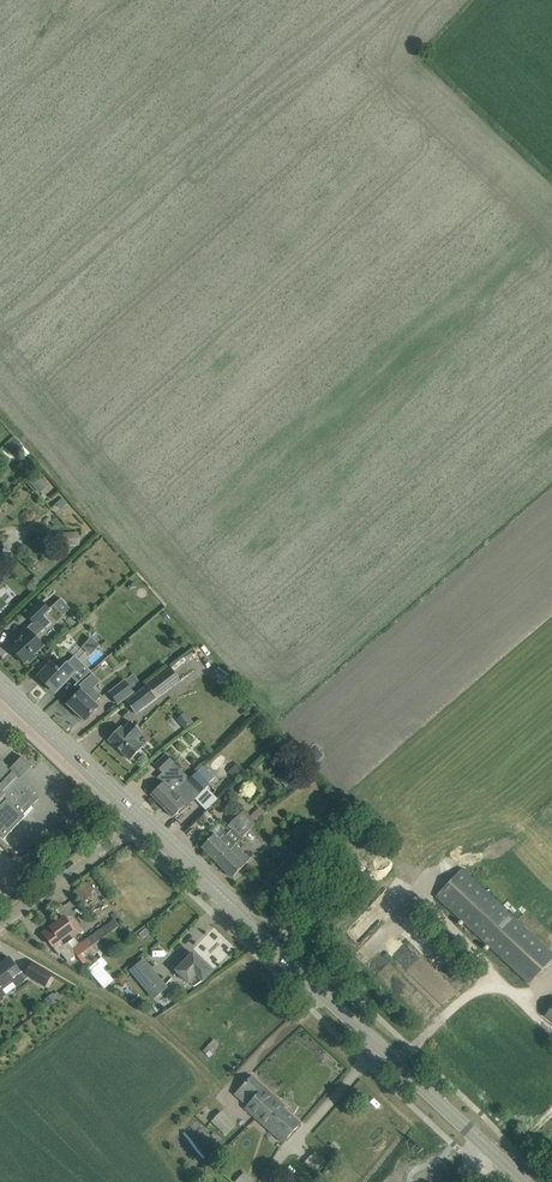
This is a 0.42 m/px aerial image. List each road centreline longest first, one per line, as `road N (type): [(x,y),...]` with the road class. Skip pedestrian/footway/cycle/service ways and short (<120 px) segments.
road 1 (tertiary): [(488,1146),(138,820)]
road 2 (tertiary): [(138,820),(0,688)]
road 3 (unclassified): [(0,927),(138,820)]

